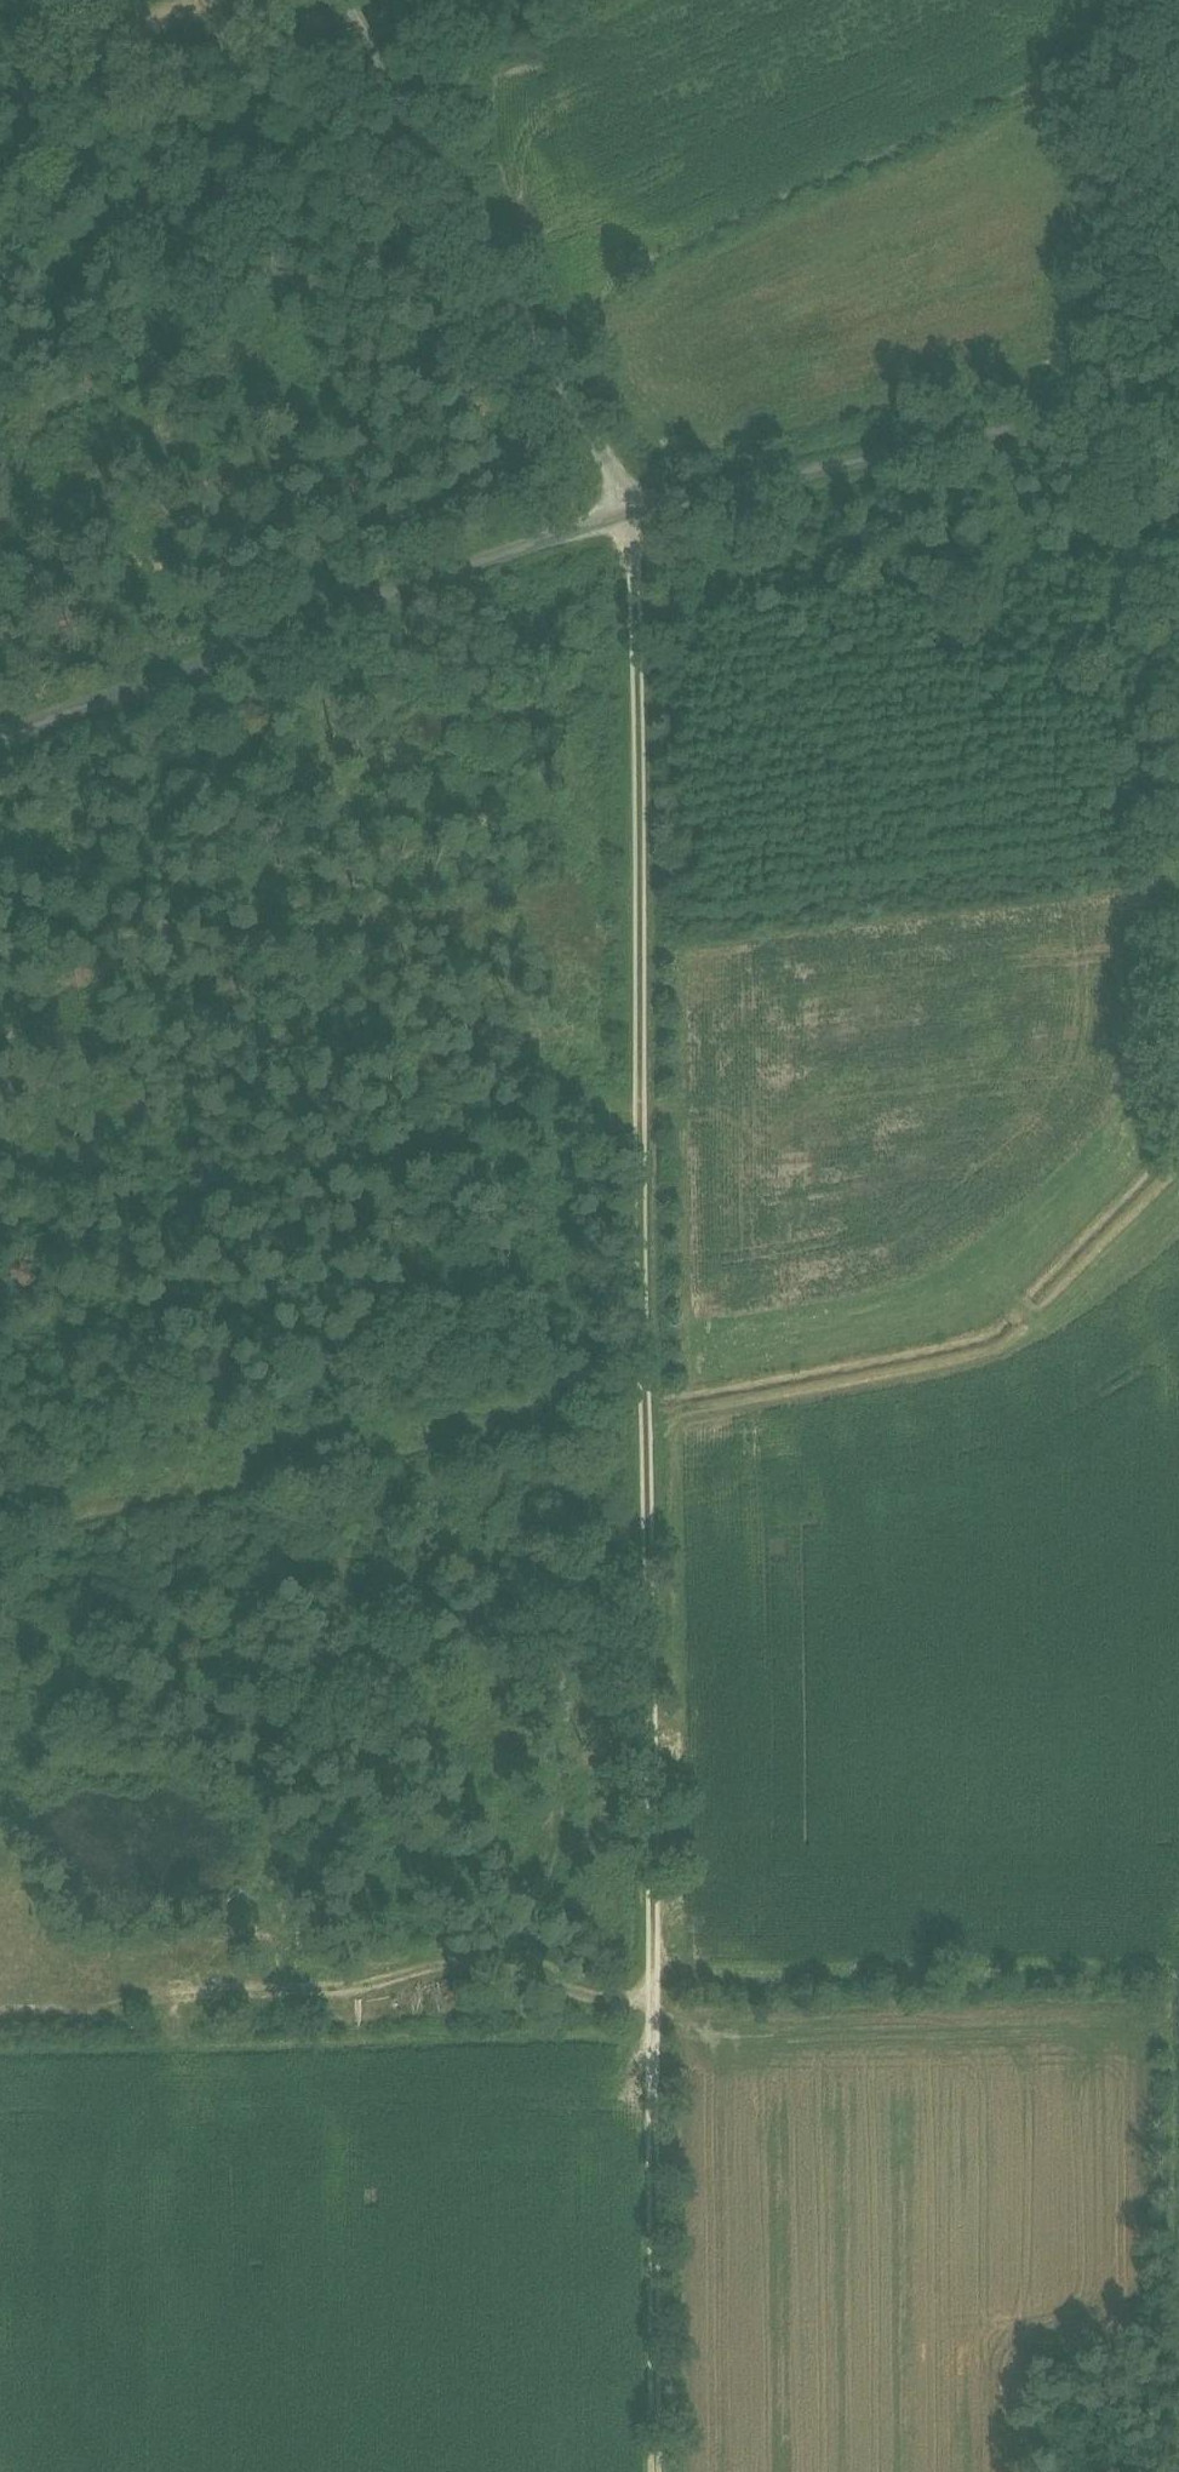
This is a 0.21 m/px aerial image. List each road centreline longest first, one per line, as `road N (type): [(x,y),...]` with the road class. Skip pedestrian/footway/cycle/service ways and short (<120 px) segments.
road 1 (track): [(659,2471),(639,587),(638,557),(617,512)]
road 2 (unclassified): [(617,512),(0,729)]
road 3 (unclassified): [(1178,373),(617,512)]
road 4 (residential): [(346,9),(617,512)]

